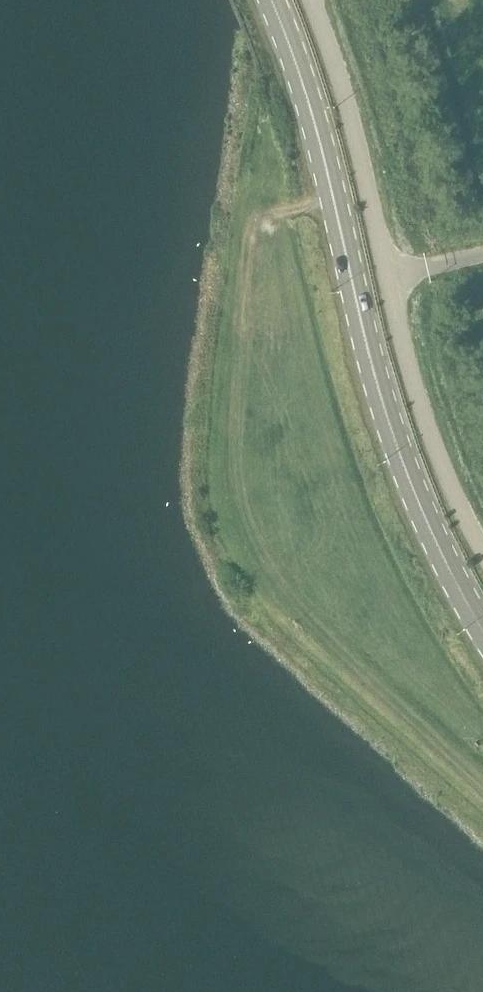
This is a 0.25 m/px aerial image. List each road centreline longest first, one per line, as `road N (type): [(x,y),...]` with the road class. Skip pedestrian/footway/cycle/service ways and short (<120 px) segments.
road 1 (track): [(334,200),(295,209),(271,225),(252,258),(233,390),(231,459),(243,542),(269,579),(482,782)]
road 2 (primary): [(482,629),(413,502),(376,386),(313,110),(272,0)]
road 3 (unclassified): [(482,548),(460,510),(412,371),(311,0)]

